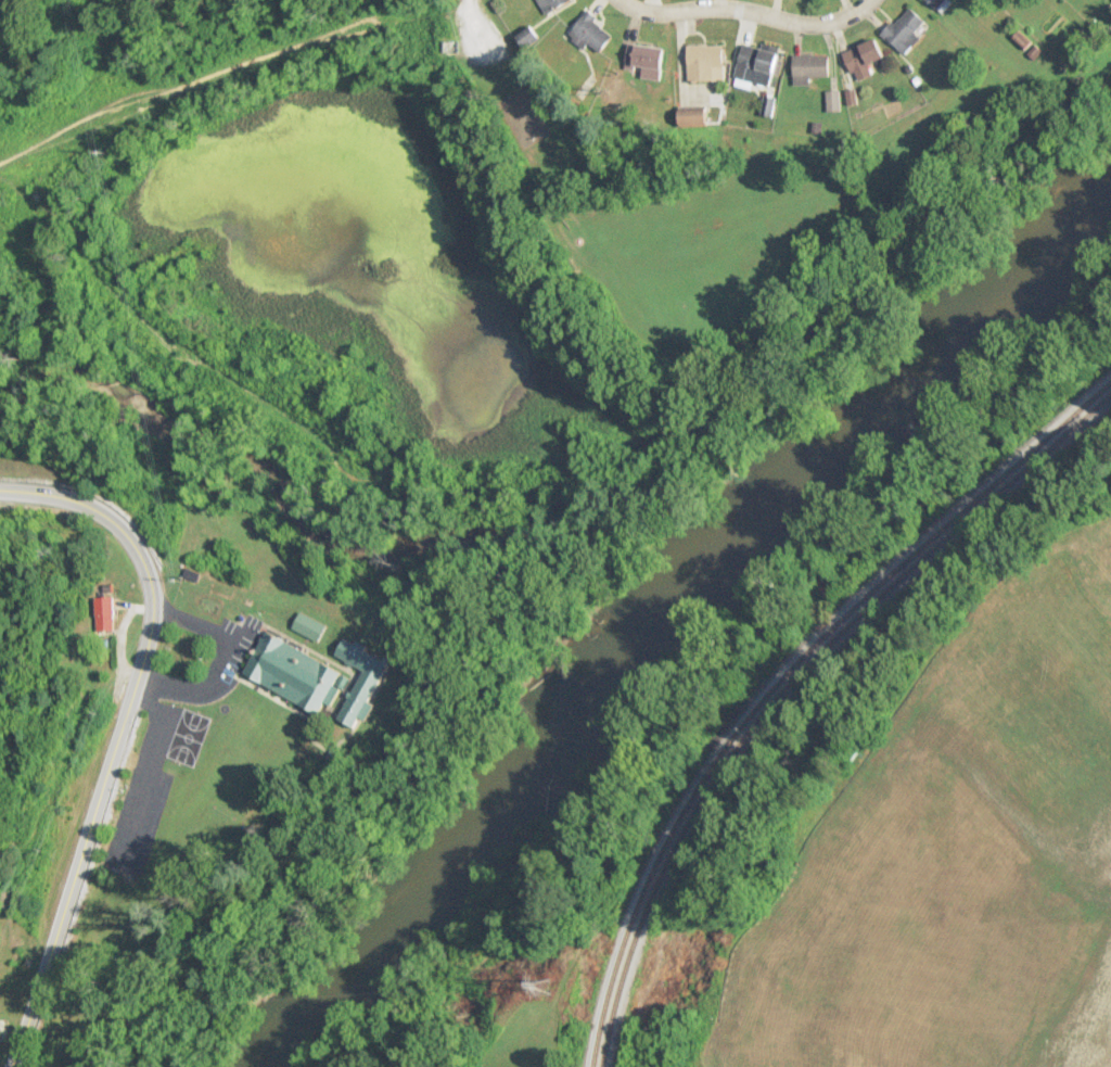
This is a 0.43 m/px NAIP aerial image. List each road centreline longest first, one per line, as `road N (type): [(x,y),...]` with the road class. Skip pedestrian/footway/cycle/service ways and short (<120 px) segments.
road 1 (tertiary): [(0,489),(66,498),(106,517),(133,547),(151,604),(144,645),(6,1066)]
road 2 (residential): [(867,0),(814,24),(727,7),(652,11),(620,0)]

